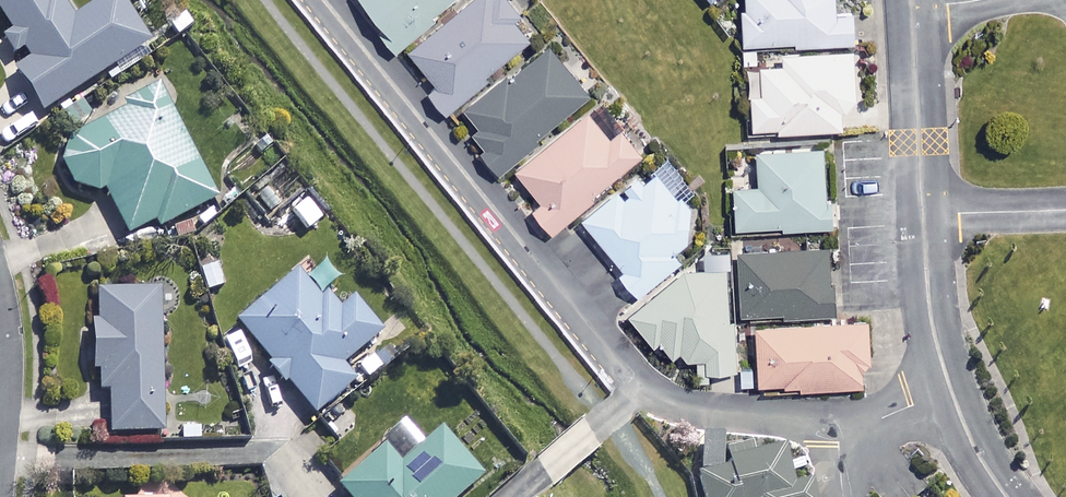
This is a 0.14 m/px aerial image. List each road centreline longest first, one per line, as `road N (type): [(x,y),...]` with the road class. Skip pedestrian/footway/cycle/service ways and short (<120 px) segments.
road 1 (residential): [(640,388),(325,0)]
road 2 (residential): [(923,215),(913,8)]
road 3 (residential): [(837,420),(688,409),(640,388)]
road 4 (residential): [(950,389),(931,320),(923,215)]
road 5 (residential): [(518,496),(640,388)]
road 6 (residential): [(1065,210),(923,215)]
road 7 (residential): [(1007,496),(970,442),(950,389)]

